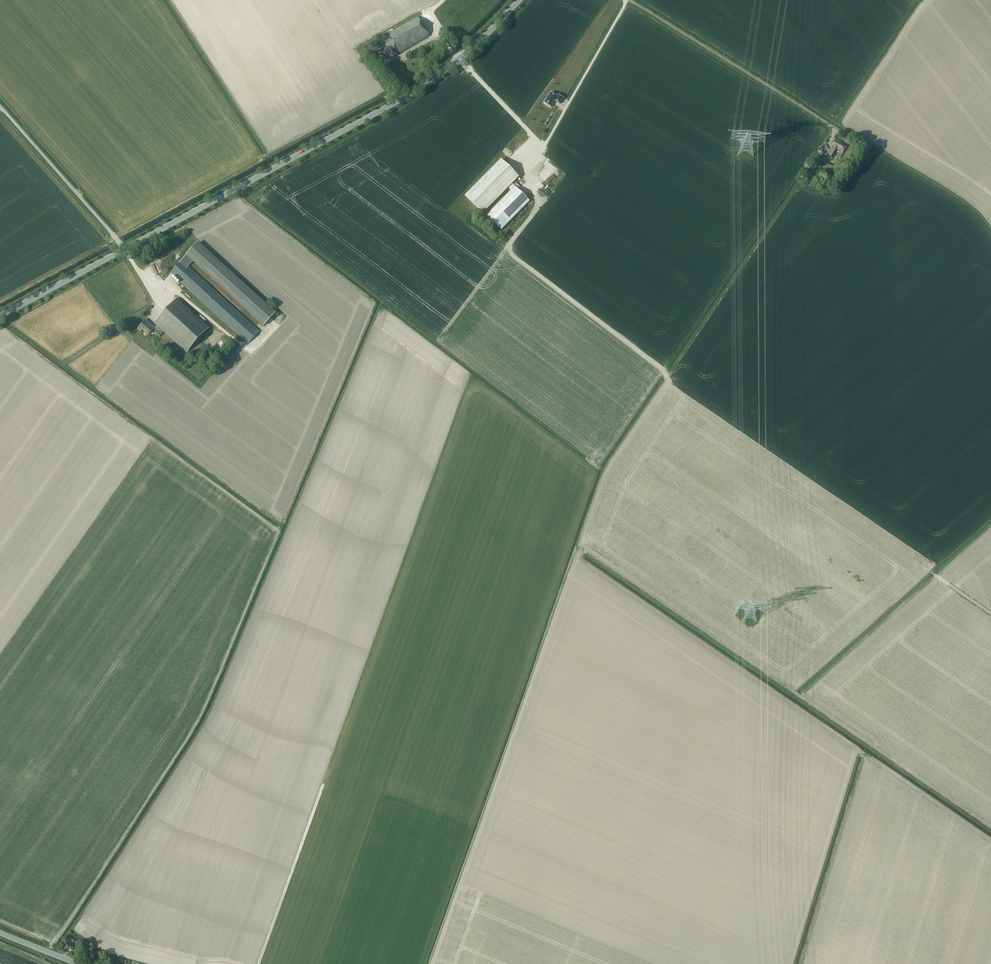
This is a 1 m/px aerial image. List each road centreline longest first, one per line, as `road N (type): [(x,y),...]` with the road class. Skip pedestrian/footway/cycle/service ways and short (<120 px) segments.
road 1 (tertiary): [(125,249),(427,82),(519,0)]
road 2 (unclassified): [(125,249),(0,106)]
road 3 (tertiary): [(0,315),(125,249)]

